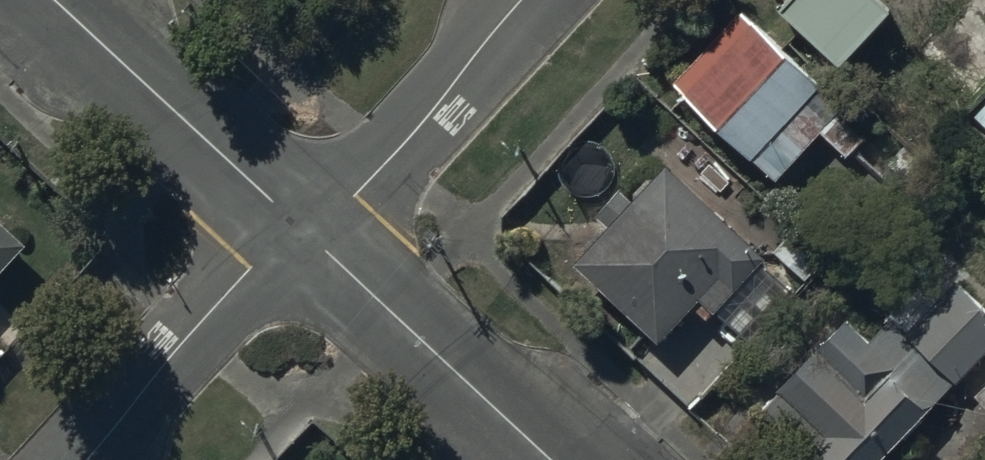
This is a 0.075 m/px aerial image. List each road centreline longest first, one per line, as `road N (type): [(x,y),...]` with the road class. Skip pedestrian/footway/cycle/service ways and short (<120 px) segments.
road 1 (unclassified): [(304,231),(56,0)]
road 2 (unclassified): [(551,459),(304,231)]
road 3 (residential): [(304,231),(356,196),(522,0)]
road 4 (residential): [(88,459),(250,268),(304,231)]

